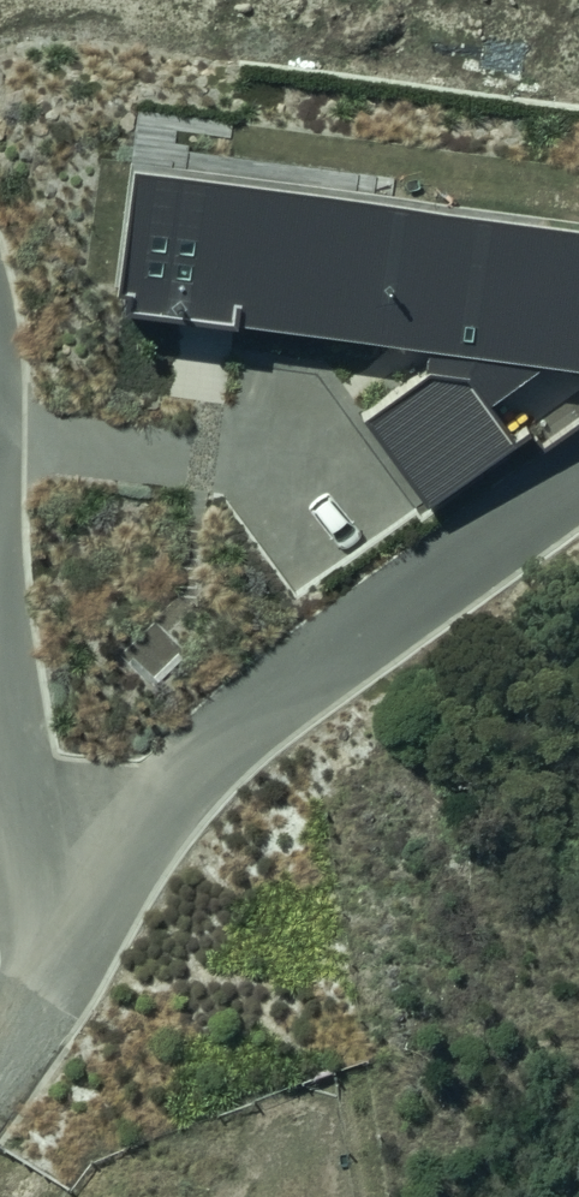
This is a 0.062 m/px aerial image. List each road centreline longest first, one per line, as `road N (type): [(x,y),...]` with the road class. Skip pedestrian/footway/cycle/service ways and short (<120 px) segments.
road 1 (residential): [(0,403),(6,536),(26,691),(90,925),(165,830),(293,714),(578,501)]
road 2 (track): [(0,1061),(90,925)]

